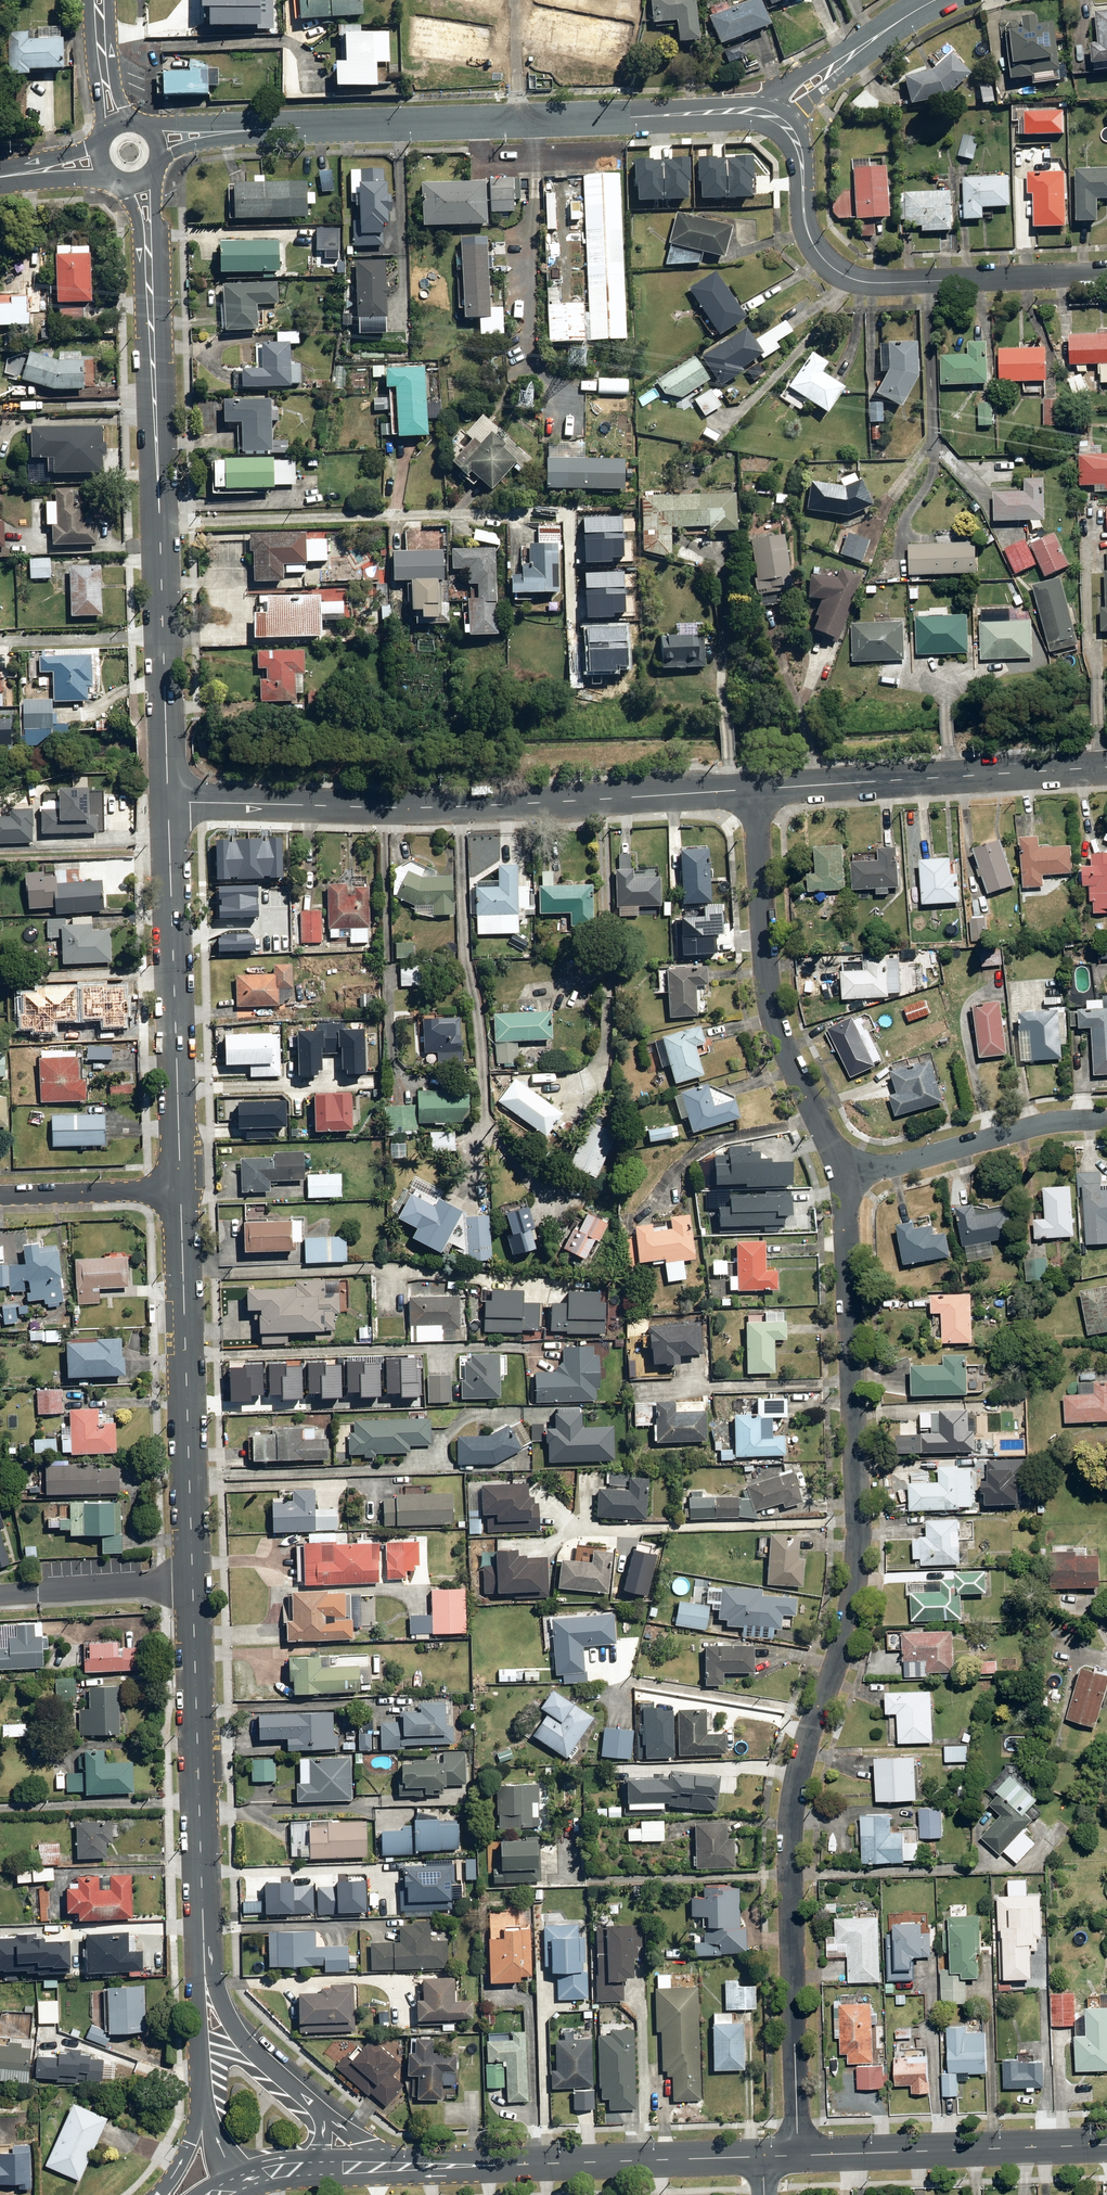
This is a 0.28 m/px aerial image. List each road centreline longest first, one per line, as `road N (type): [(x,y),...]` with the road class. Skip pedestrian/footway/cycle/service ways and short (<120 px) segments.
road 1 (residential): [(806,2156),(796,1801),(811,1736),(854,1626),(866,1525),(852,1177)]
road 2 (tertiary): [(134,172),(145,198),(168,804)]
road 3 (residential): [(149,149),(219,132),(737,111),(776,116)]
road 4 (residential): [(758,787),(472,807),(168,804)]
road 5 (residential): [(776,116),(800,149),(805,217),(818,252),(849,277),(1106,274)]
road 6 (residential): [(852,1177),(771,989),(758,787)]
road 7 (tertiary): [(179,1186),(196,1585)]
road 8 (tertiary): [(168,804),(179,1186)]
road 9 (secondary): [(408,2170),(763,2159)]
road 10 (residential): [(1106,766),(758,787)]
road 11 (secondary): [(806,2156),(1106,2145)]
road 12 (residential): [(852,1177),(1049,1125),(1106,1120)]
road 13 (tertiary): [(196,1585),(201,1838)]
road 14 (tertiary): [(204,1953),(243,2042),(325,2120)]
road 15 (residential): [(776,116),(938,0)]
road 16 (residential): [(0,1598),(196,1585)]
road 17 (residential): [(179,1186),(0,1194)]
road 18 (tertiary): [(204,2111),(204,1953)]
road 19 (unclassified): [(100,0),(111,115),(121,135)]

